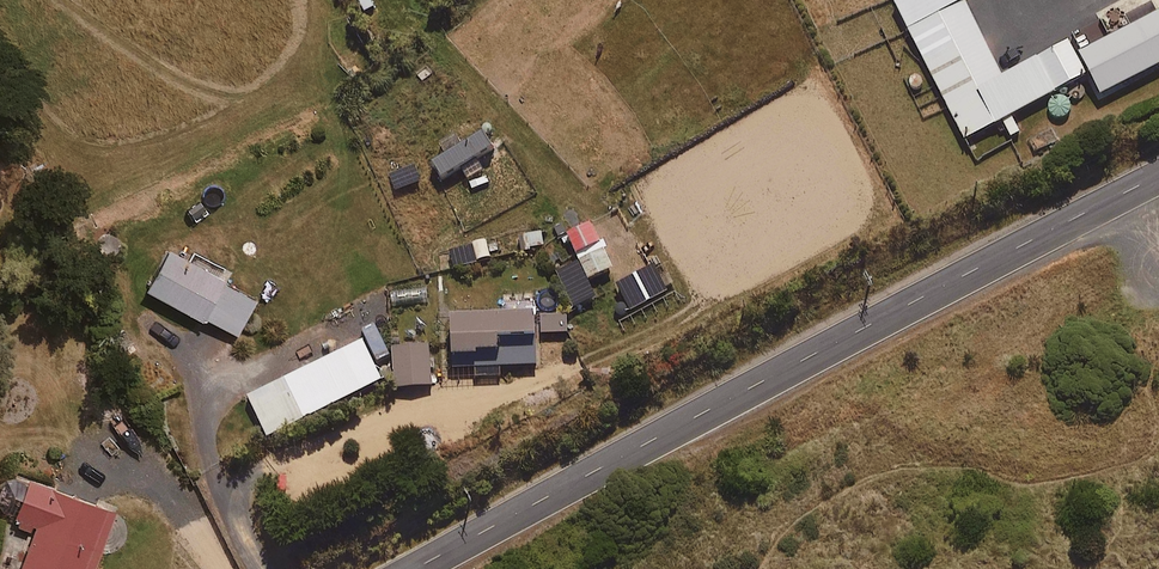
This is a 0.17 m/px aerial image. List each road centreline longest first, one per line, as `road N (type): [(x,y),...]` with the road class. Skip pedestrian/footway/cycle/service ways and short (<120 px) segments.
road 1 (secondary): [(412,568),(1158,175)]

